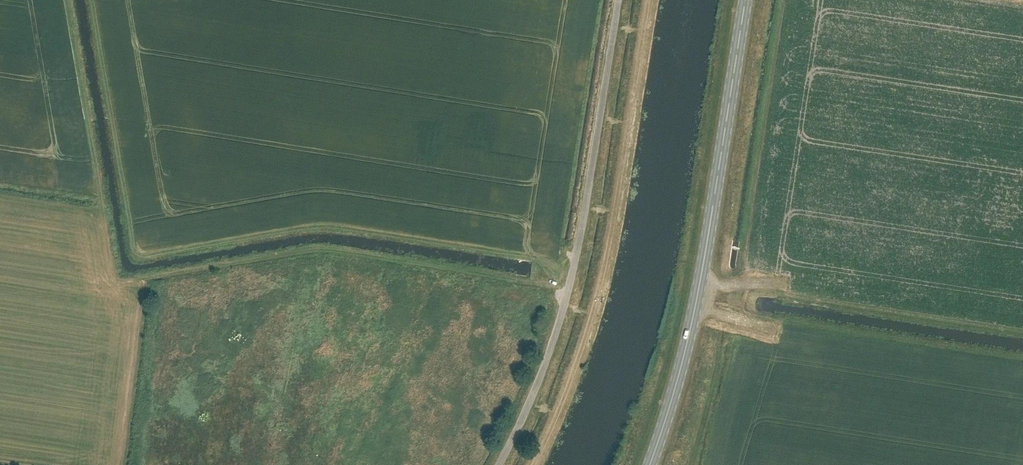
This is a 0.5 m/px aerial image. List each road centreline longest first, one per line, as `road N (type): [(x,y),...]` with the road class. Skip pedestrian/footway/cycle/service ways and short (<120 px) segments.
road 1 (unclassified): [(499,464),(566,305),(619,0)]
road 2 (secondary): [(649,464),(695,313),(745,0)]

